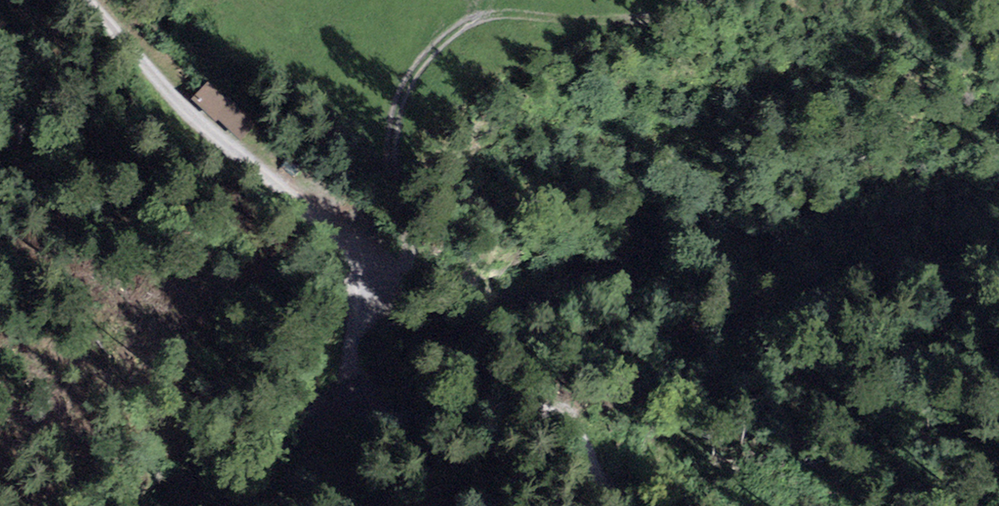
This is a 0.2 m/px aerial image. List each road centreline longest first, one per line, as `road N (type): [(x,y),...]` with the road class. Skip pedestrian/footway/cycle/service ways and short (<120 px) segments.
road 1 (track): [(628,505),(589,464),(572,426),(495,409),(372,409),(352,381),(361,263),(305,197),(189,110),(92,0)]
road 2 (track): [(359,297),(399,282),(413,255),(387,161),(394,113),(433,46),(474,20),(510,12),(678,18),(698,0)]

